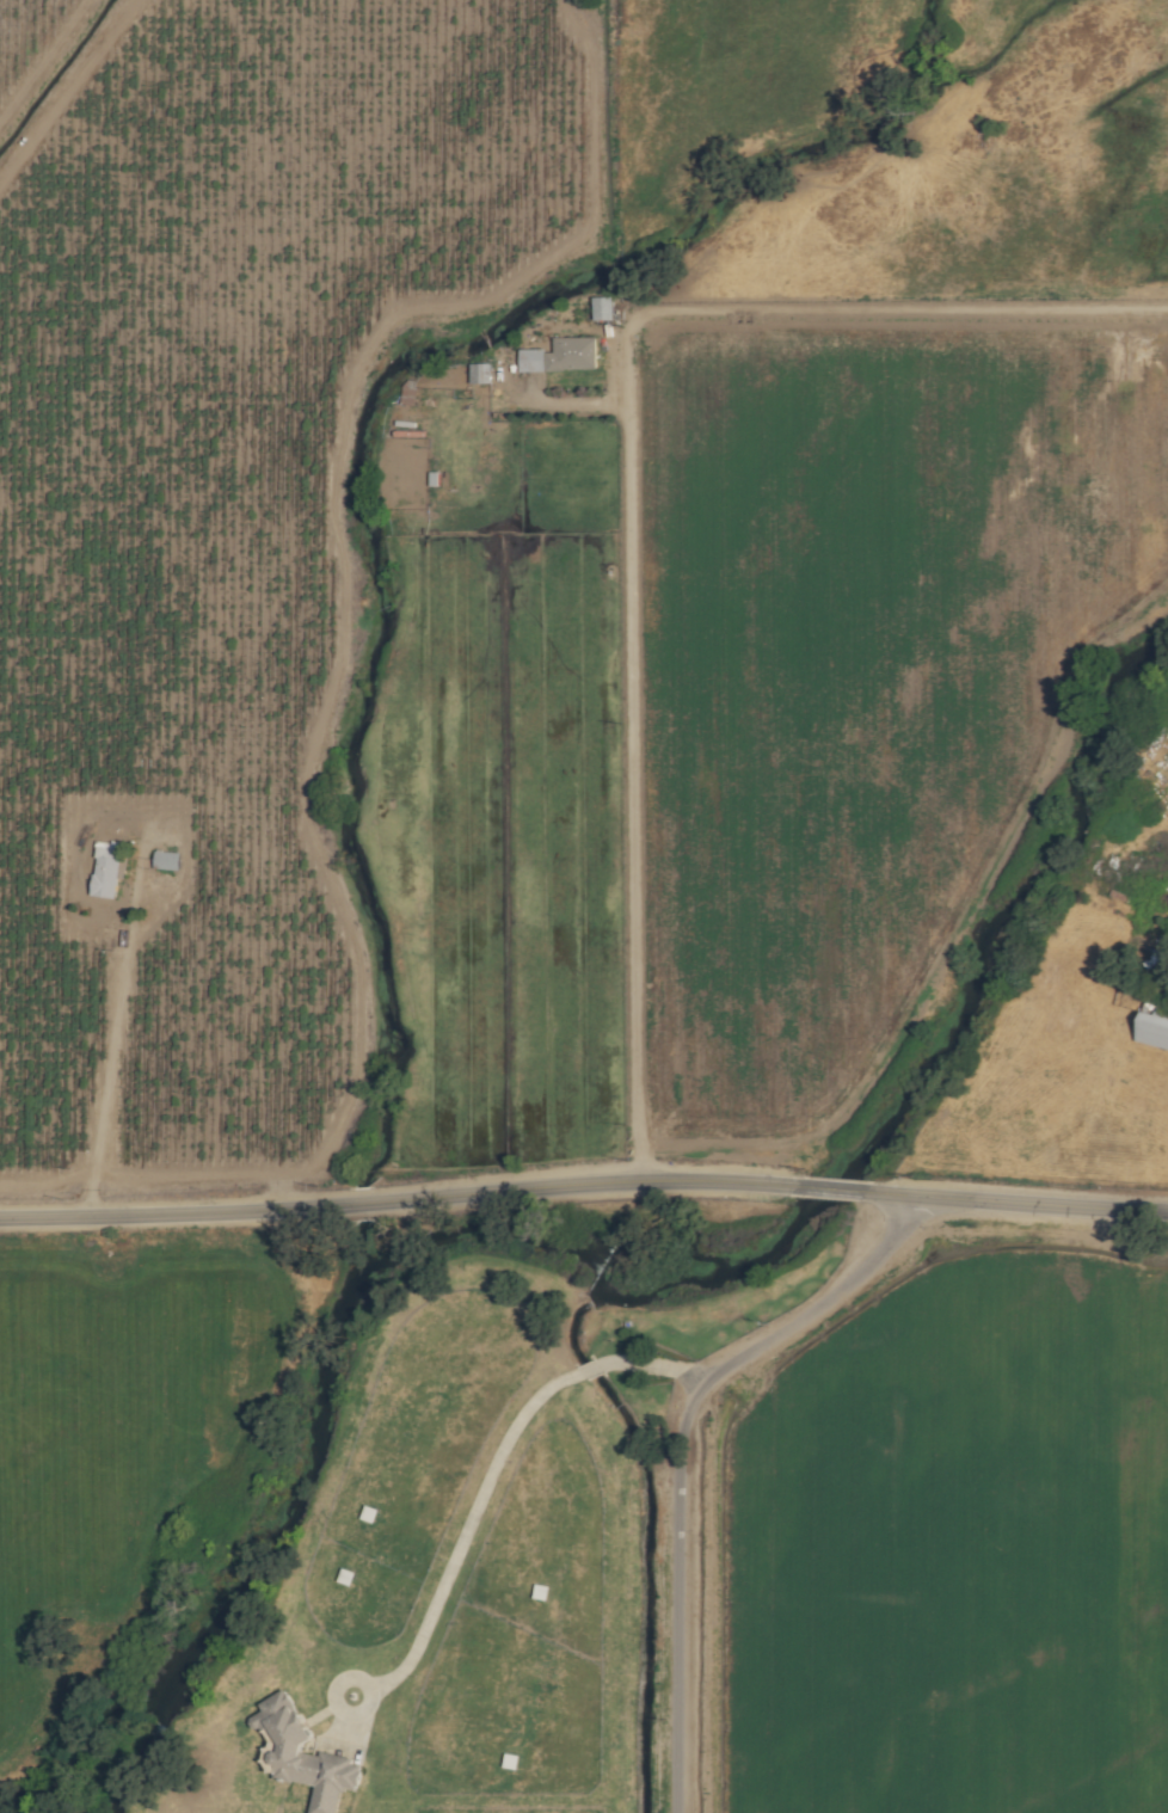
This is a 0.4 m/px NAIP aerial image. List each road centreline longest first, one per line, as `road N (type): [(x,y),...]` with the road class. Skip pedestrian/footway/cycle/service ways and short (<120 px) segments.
road 1 (tertiary): [(0,1225),(94,1225),(629,1184),(779,1186)]
road 2 (residential): [(922,1199),(880,1259),(818,1311),(701,1384),(683,1415),(676,1812)]
road 3 (tertiary): [(922,1199),(1167,1213)]
road 4 (tertiary): [(779,1186),(922,1199)]

